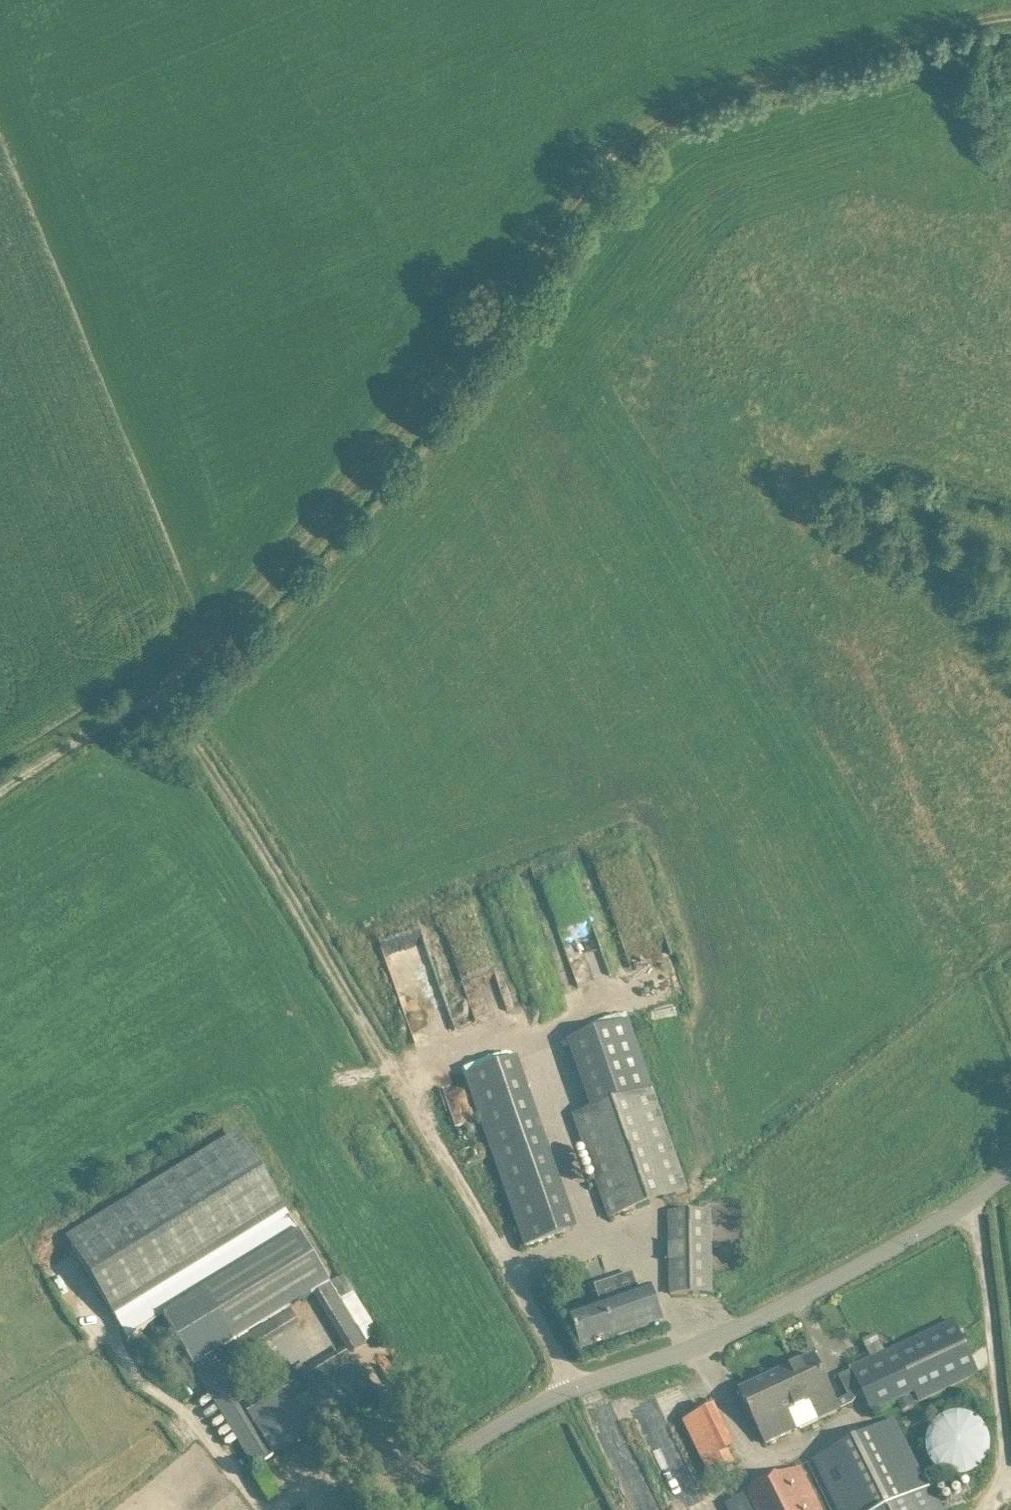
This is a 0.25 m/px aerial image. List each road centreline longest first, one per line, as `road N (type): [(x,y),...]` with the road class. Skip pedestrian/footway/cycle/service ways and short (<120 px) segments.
road 1 (track): [(0,790),(187,678),(358,490),(649,134),(1010,18)]
road 2 (track): [(433,1134),(286,884),(161,698)]
road 3 (unclassified): [(570,1389),(811,1293),(1010,1172)]
road 4 (unclassified): [(570,1389),(433,1134)]
road 5 (unclassified): [(390,1509),(510,1420),(570,1389)]

